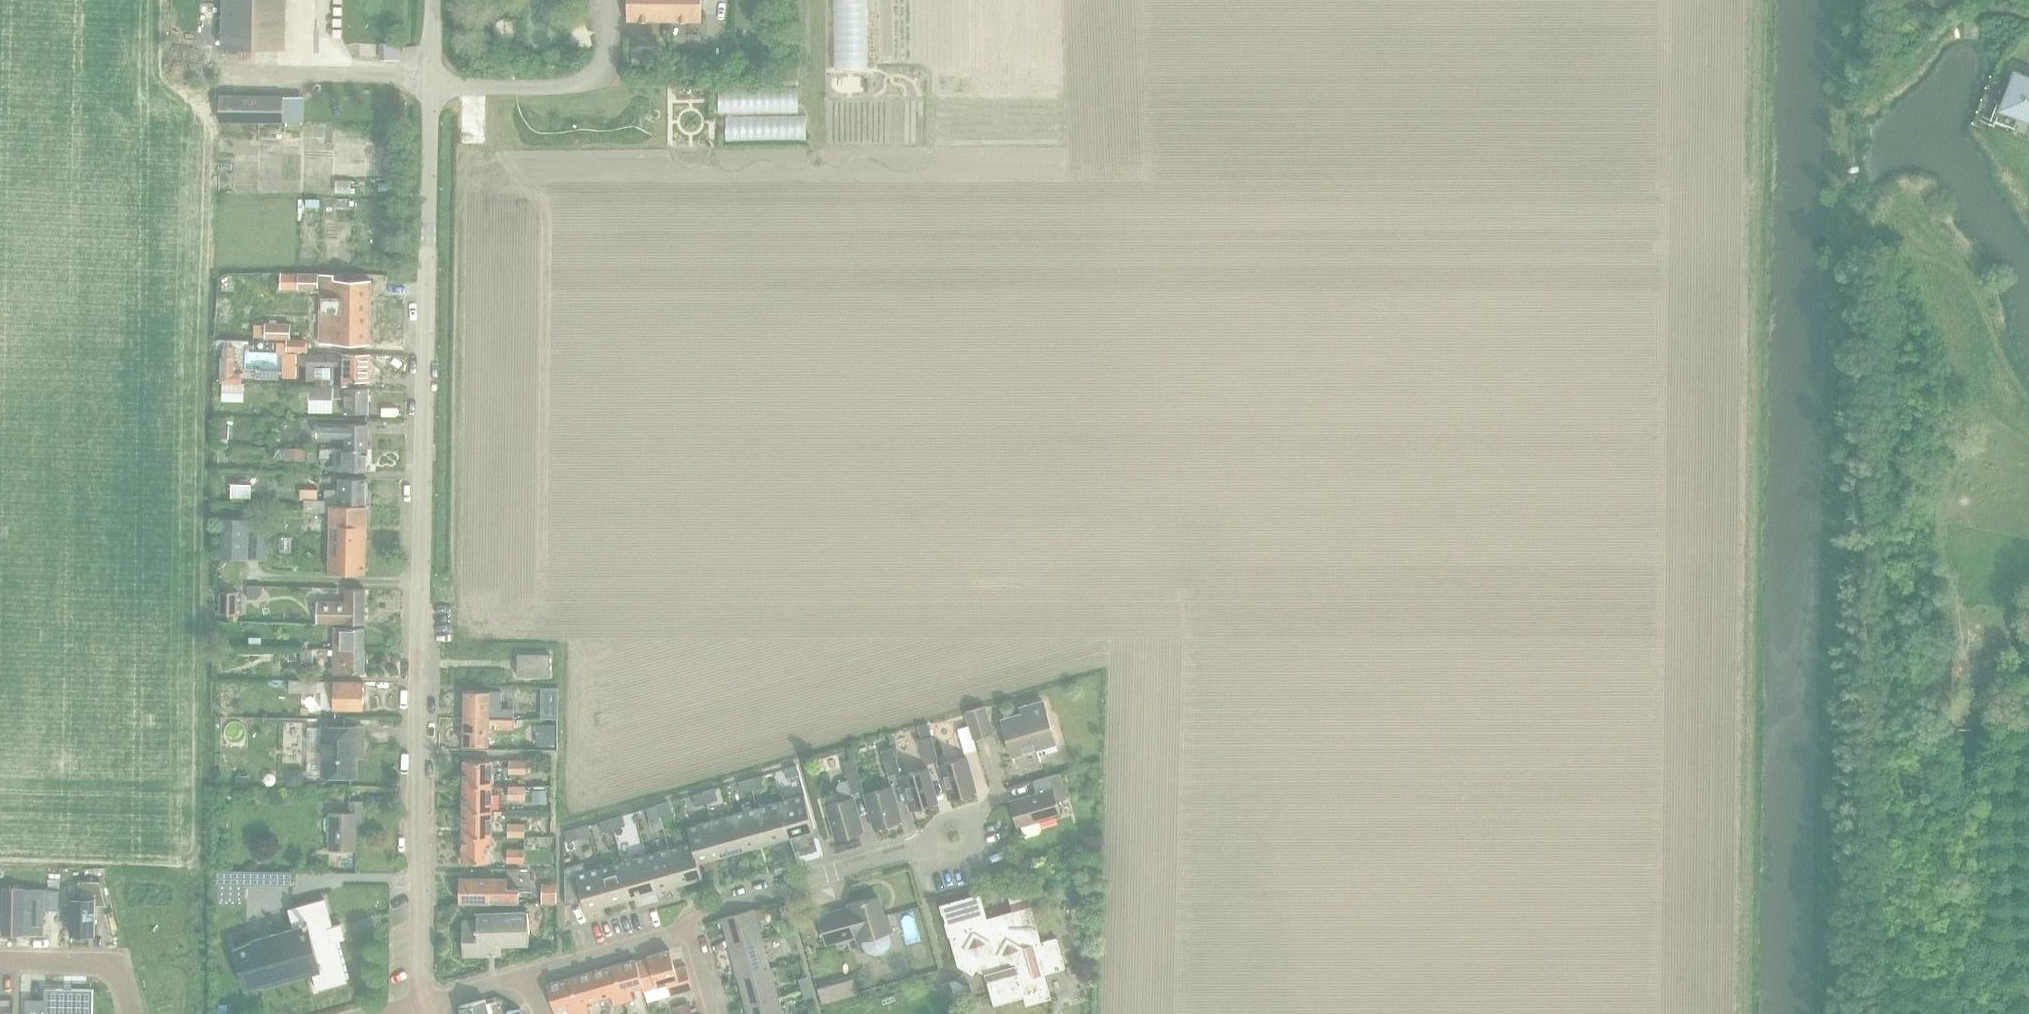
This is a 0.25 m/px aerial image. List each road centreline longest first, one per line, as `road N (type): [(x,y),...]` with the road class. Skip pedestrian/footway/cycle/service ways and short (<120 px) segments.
road 1 (residential): [(415,1004),(427,235)]
road 2 (residential): [(687,932),(704,910),(952,839)]
road 3 (unclassified): [(427,235),(434,0)]
road 4 (residential): [(529,975),(687,932)]
road 5 (residential): [(129,1013),(119,979),(105,966),(0,961)]

